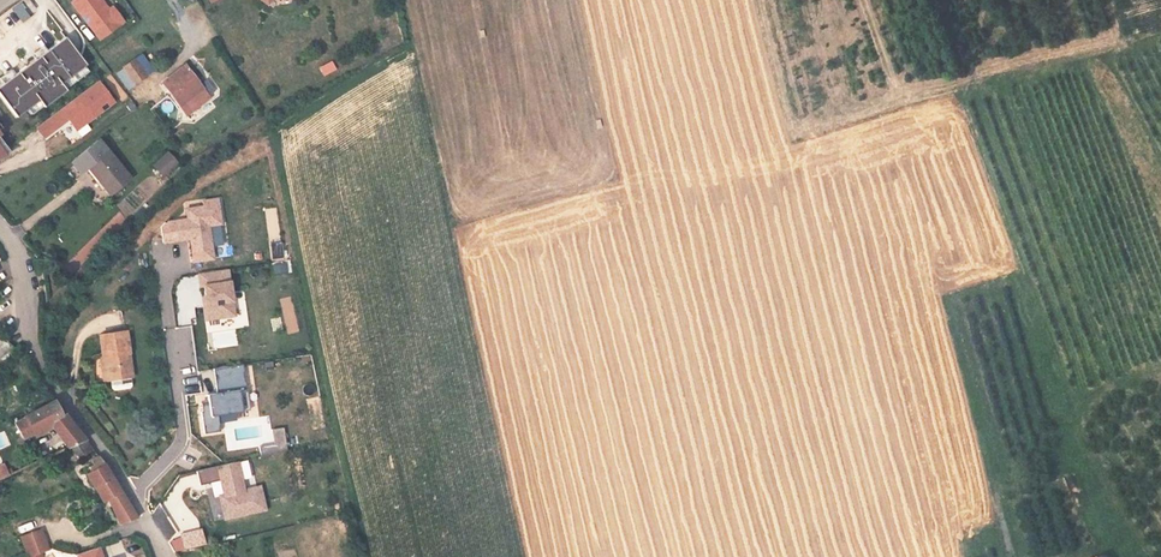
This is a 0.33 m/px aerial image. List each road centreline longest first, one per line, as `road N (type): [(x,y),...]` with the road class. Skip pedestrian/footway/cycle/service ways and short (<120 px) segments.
road 1 (unclassified): [(0,230),(23,269),(39,364),(132,494),(163,556)]

